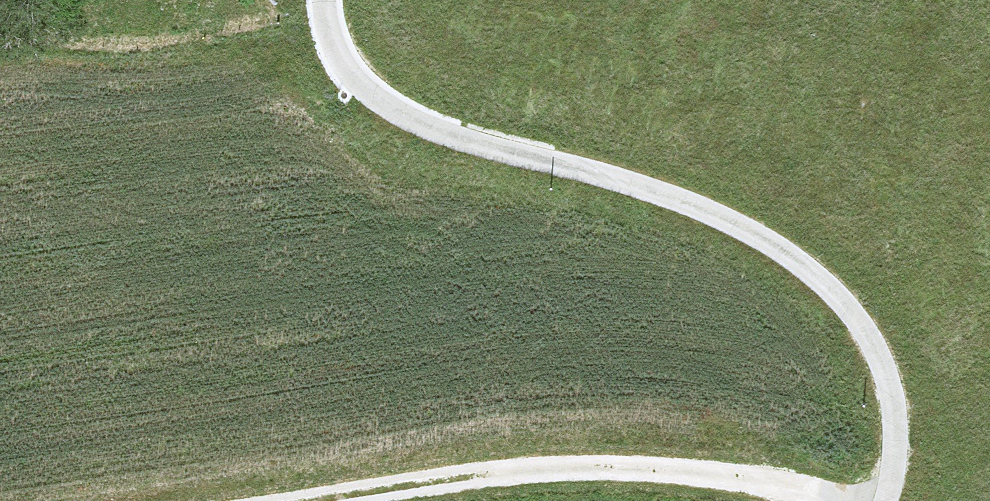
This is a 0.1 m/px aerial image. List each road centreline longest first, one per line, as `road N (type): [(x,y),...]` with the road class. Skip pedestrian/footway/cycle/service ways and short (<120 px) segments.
road 1 (unclassified): [(880,500),(888,395),(849,309),(804,263),(747,227),(676,200),(407,120),(354,82),(331,39),(324,0)]
road 2 (track): [(822,500),(779,485),(673,471),(507,471),(303,500)]

